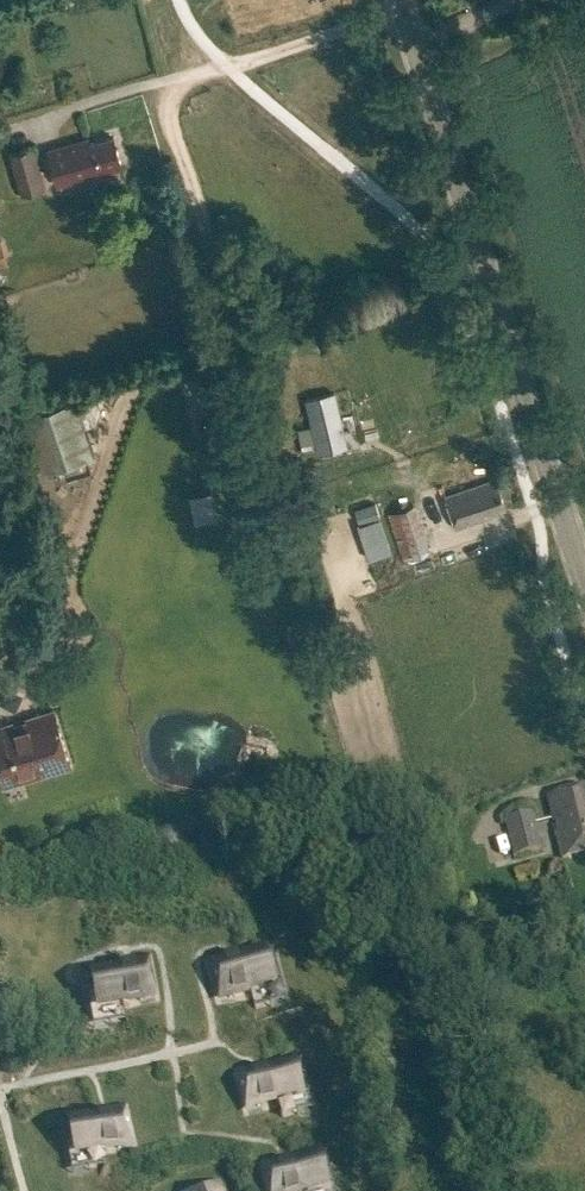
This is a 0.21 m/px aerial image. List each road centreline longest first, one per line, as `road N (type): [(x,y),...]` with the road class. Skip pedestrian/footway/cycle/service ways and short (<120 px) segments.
road 1 (track): [(0,672),(83,632),(75,574),(112,438),(134,389),(211,357),(216,282),(167,129),(167,96),(179,80),(400,11)]
road 2 (tertiary): [(584,603),(397,0)]

